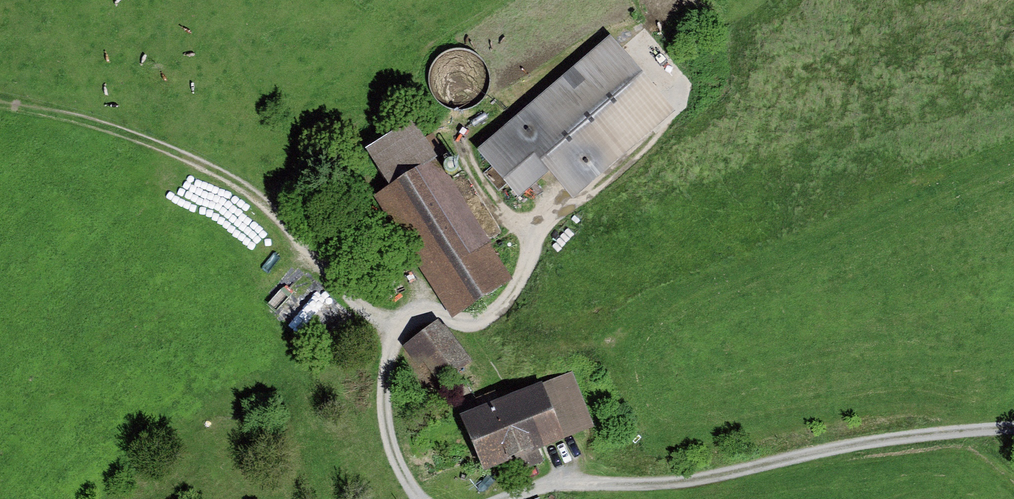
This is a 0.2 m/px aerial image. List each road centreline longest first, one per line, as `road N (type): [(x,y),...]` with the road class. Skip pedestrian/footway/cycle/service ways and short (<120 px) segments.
road 1 (track): [(0,97),(209,166),(286,223),(367,317),(395,324),(384,378),(391,444),(415,498)]
road 2 (track): [(502,498),(533,488),(678,482),(1013,422)]
road 3 (track): [(395,324),(417,315),(467,326),(484,319),(523,272),(525,229),(479,180),(466,138),(504,99)]

